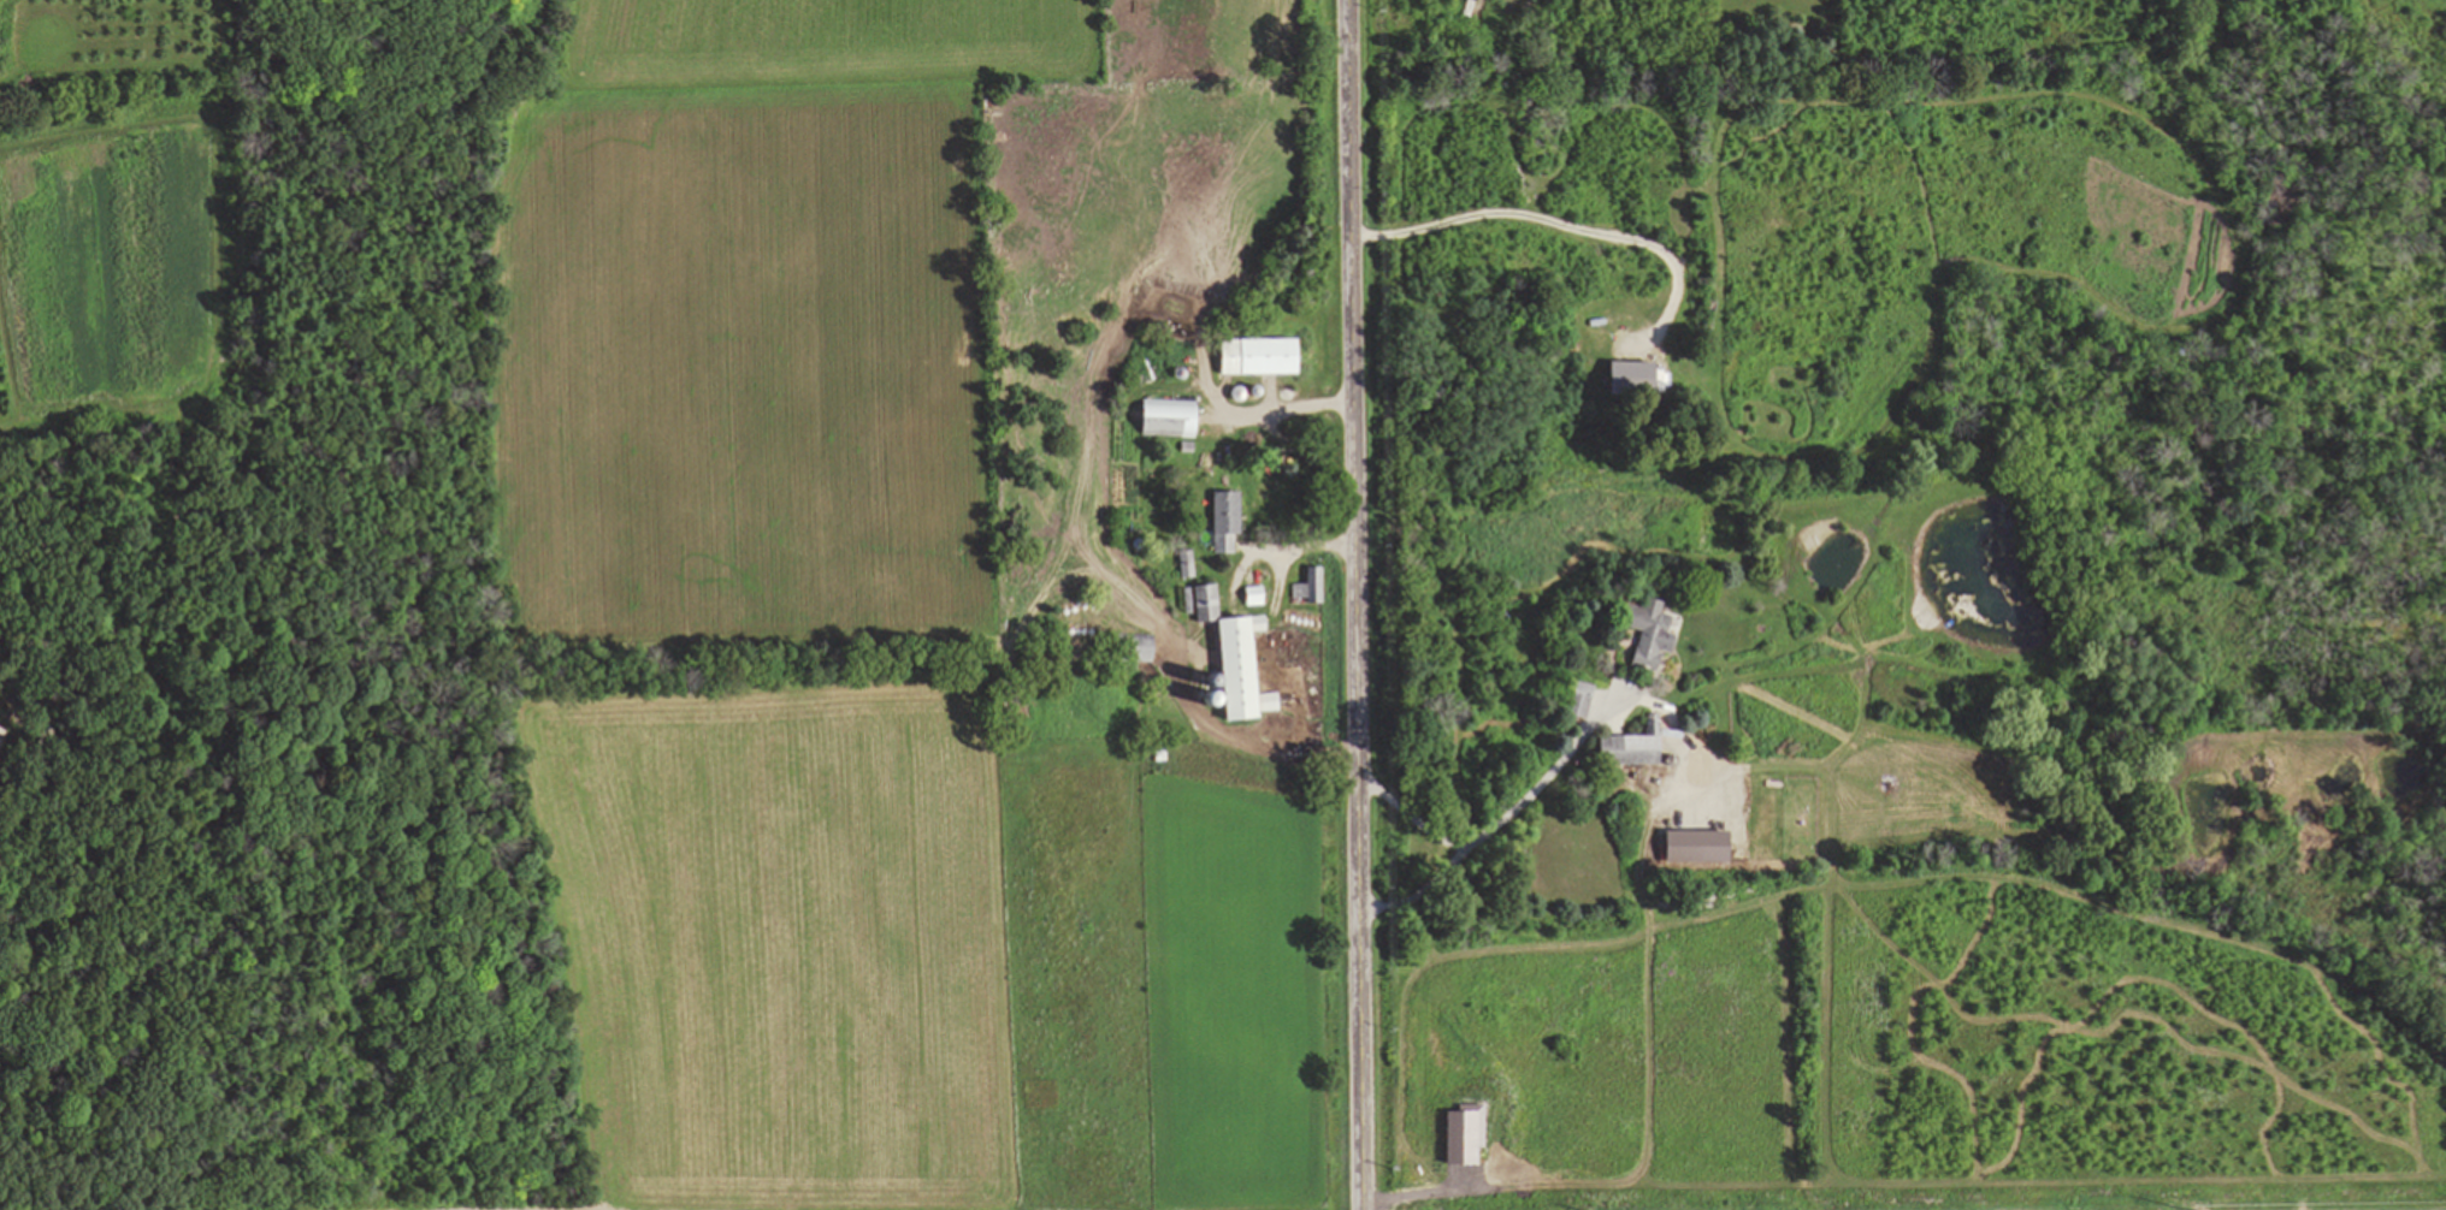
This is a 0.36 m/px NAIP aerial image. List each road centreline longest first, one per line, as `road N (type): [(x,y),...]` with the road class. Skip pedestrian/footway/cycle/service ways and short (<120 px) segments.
road 1 (tertiary): [(1361,1209),(1347,0)]

